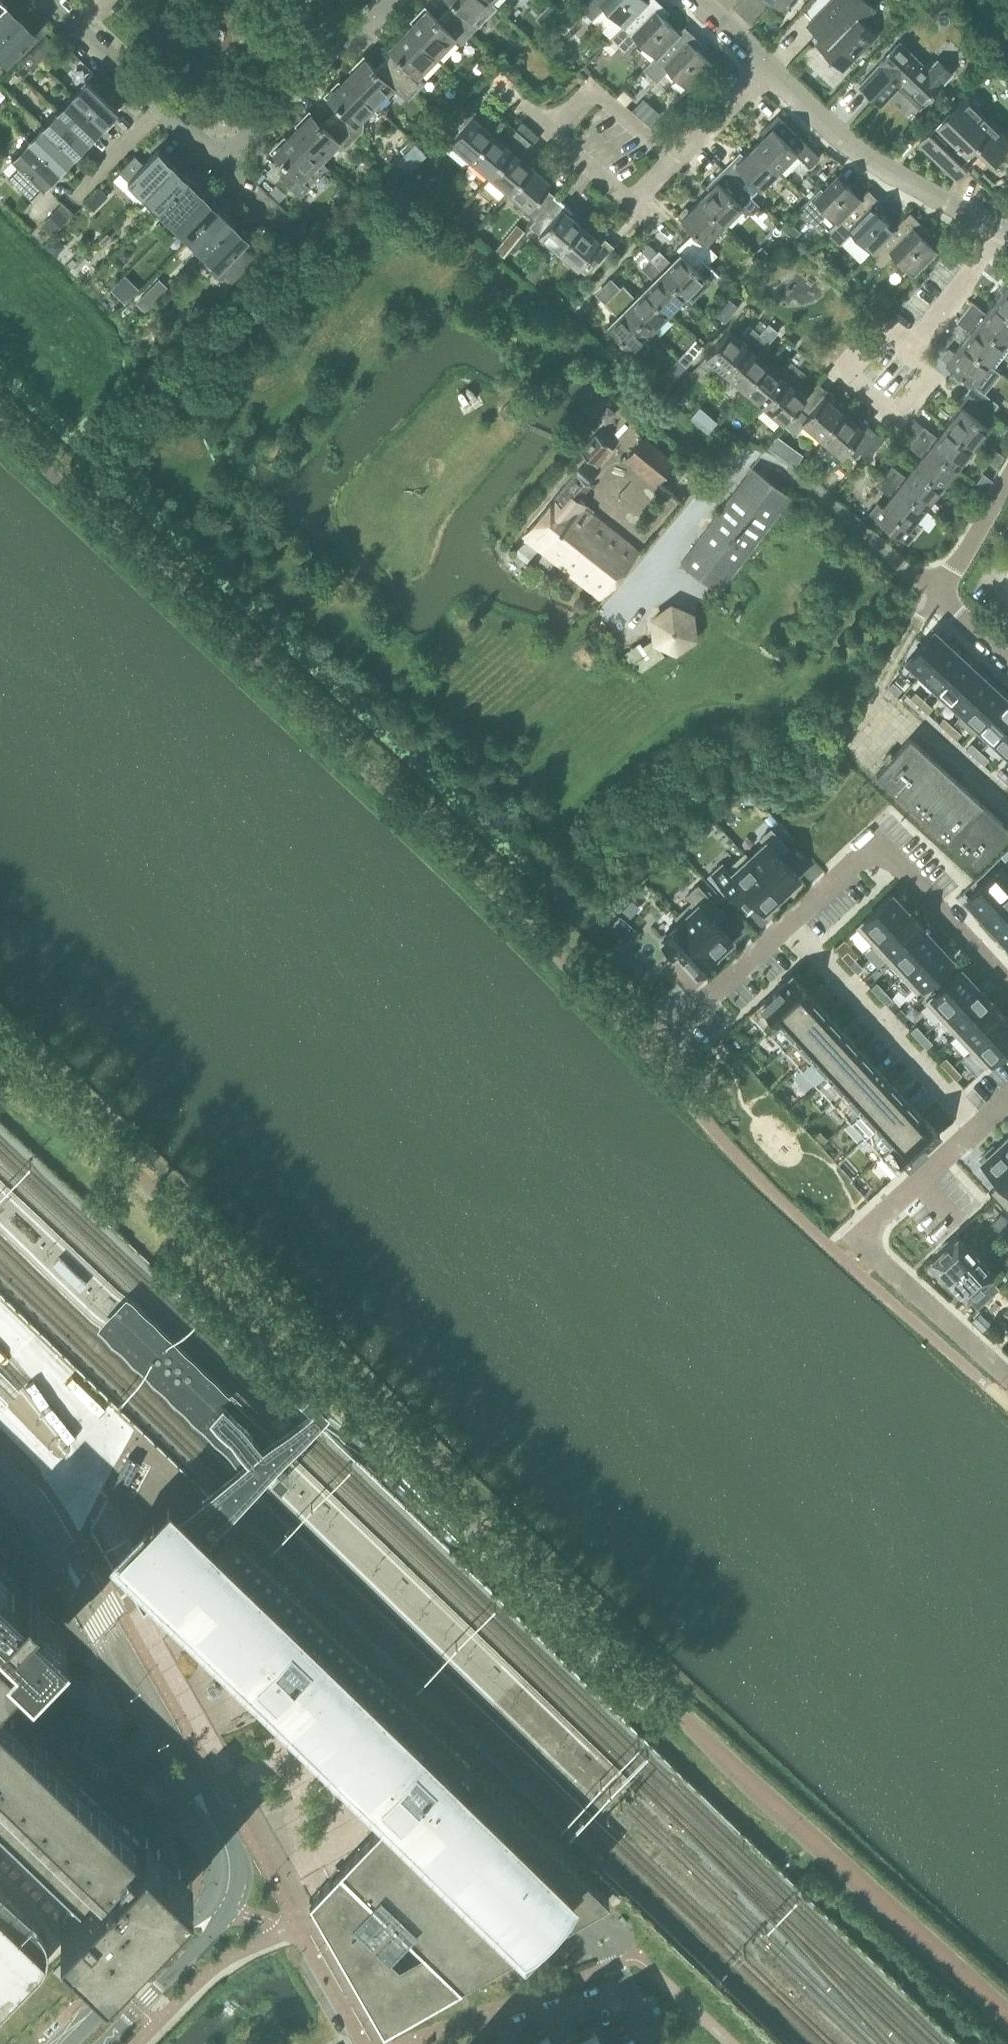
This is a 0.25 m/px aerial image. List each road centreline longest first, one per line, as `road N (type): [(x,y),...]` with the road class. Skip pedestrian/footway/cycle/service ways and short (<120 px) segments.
road 1 (unclassified): [(1007,2014),(517,1560),(0,1042)]
road 2 (tertiary): [(225,1839),(214,1800),(89,1575),(0,1456)]
road 3 (tertiary): [(0,1492),(34,1534),(198,1808),(225,1839)]
road 4 (residential): [(1007,1376),(860,1240),(984,1119)]
road 5 (residential): [(523,96),(642,208),(769,70)]
road 6 (residential): [(1007,974),(891,846),(795,922)]
road 7 (residential): [(795,922),(984,1119)]
road 8 (residential): [(769,70),(863,153),(989,223)]
road 9 (residential): [(1007,660),(933,589),(1007,471)]
road 10 (residential): [(909,351),(940,376),(902,426),(841,373),(880,330)]
road 11 (residential): [(222,162),(75,20)]
road 12 (tertiary): [(218,1909),(192,1924),(71,2043)]
road 13 (tertiary): [(101,2043),(211,1934),(218,1909)]
road 14 (residential): [(222,162),(352,38)]
road 15 (residential): [(659,2043),(600,1943),(571,1920)]
road 16 (residential): [(909,351),(968,273),(989,223)]
road 17 (residential): [(795,922),(681,1022)]
road 18 (residential): [(298,1930),(366,2043)]

